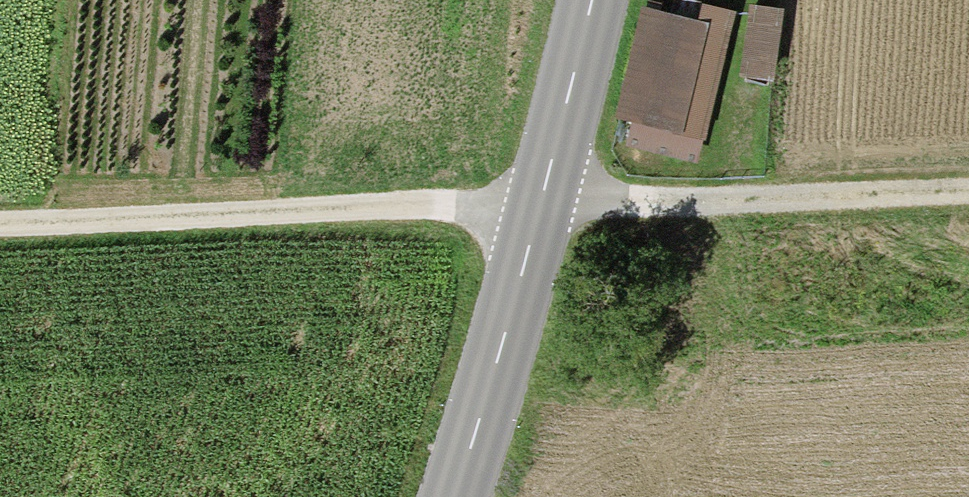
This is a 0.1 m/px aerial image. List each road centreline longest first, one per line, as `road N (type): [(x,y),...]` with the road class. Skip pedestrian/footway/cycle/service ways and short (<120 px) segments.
road 1 (track): [(968,195),(0,223)]
road 2 (tertiary): [(591,0),(539,210),(453,496)]

